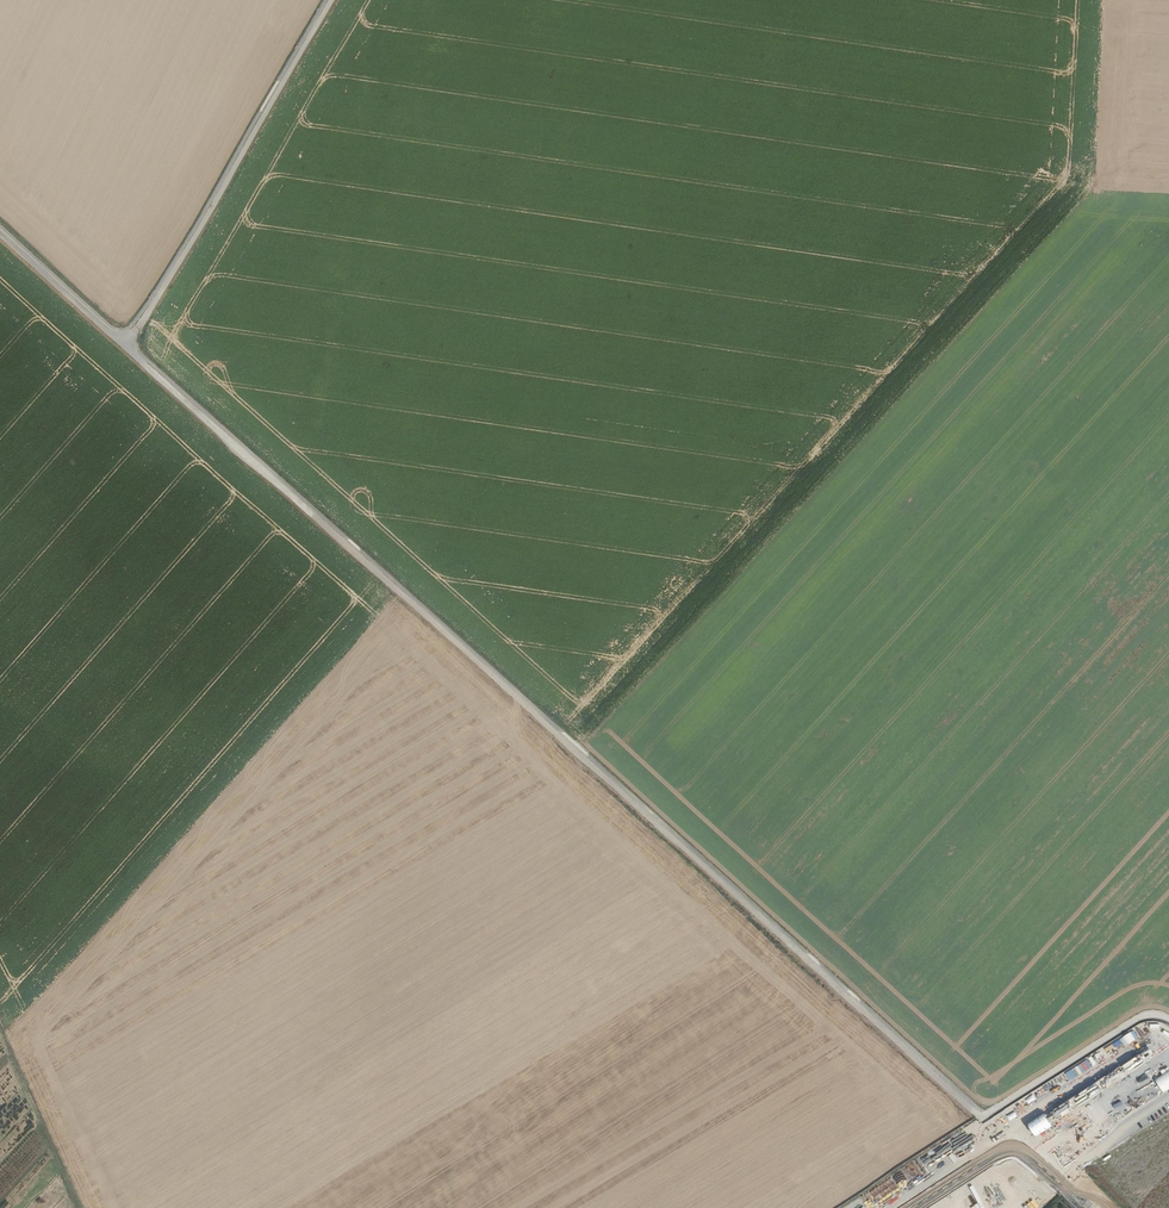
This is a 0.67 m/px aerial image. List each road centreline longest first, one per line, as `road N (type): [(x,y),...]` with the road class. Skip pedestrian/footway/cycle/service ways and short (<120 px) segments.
road 1 (unclassified): [(0,233),(981,1117),(1138,1017),(1168,1019)]
road 2 (track): [(336,0),(127,351)]

